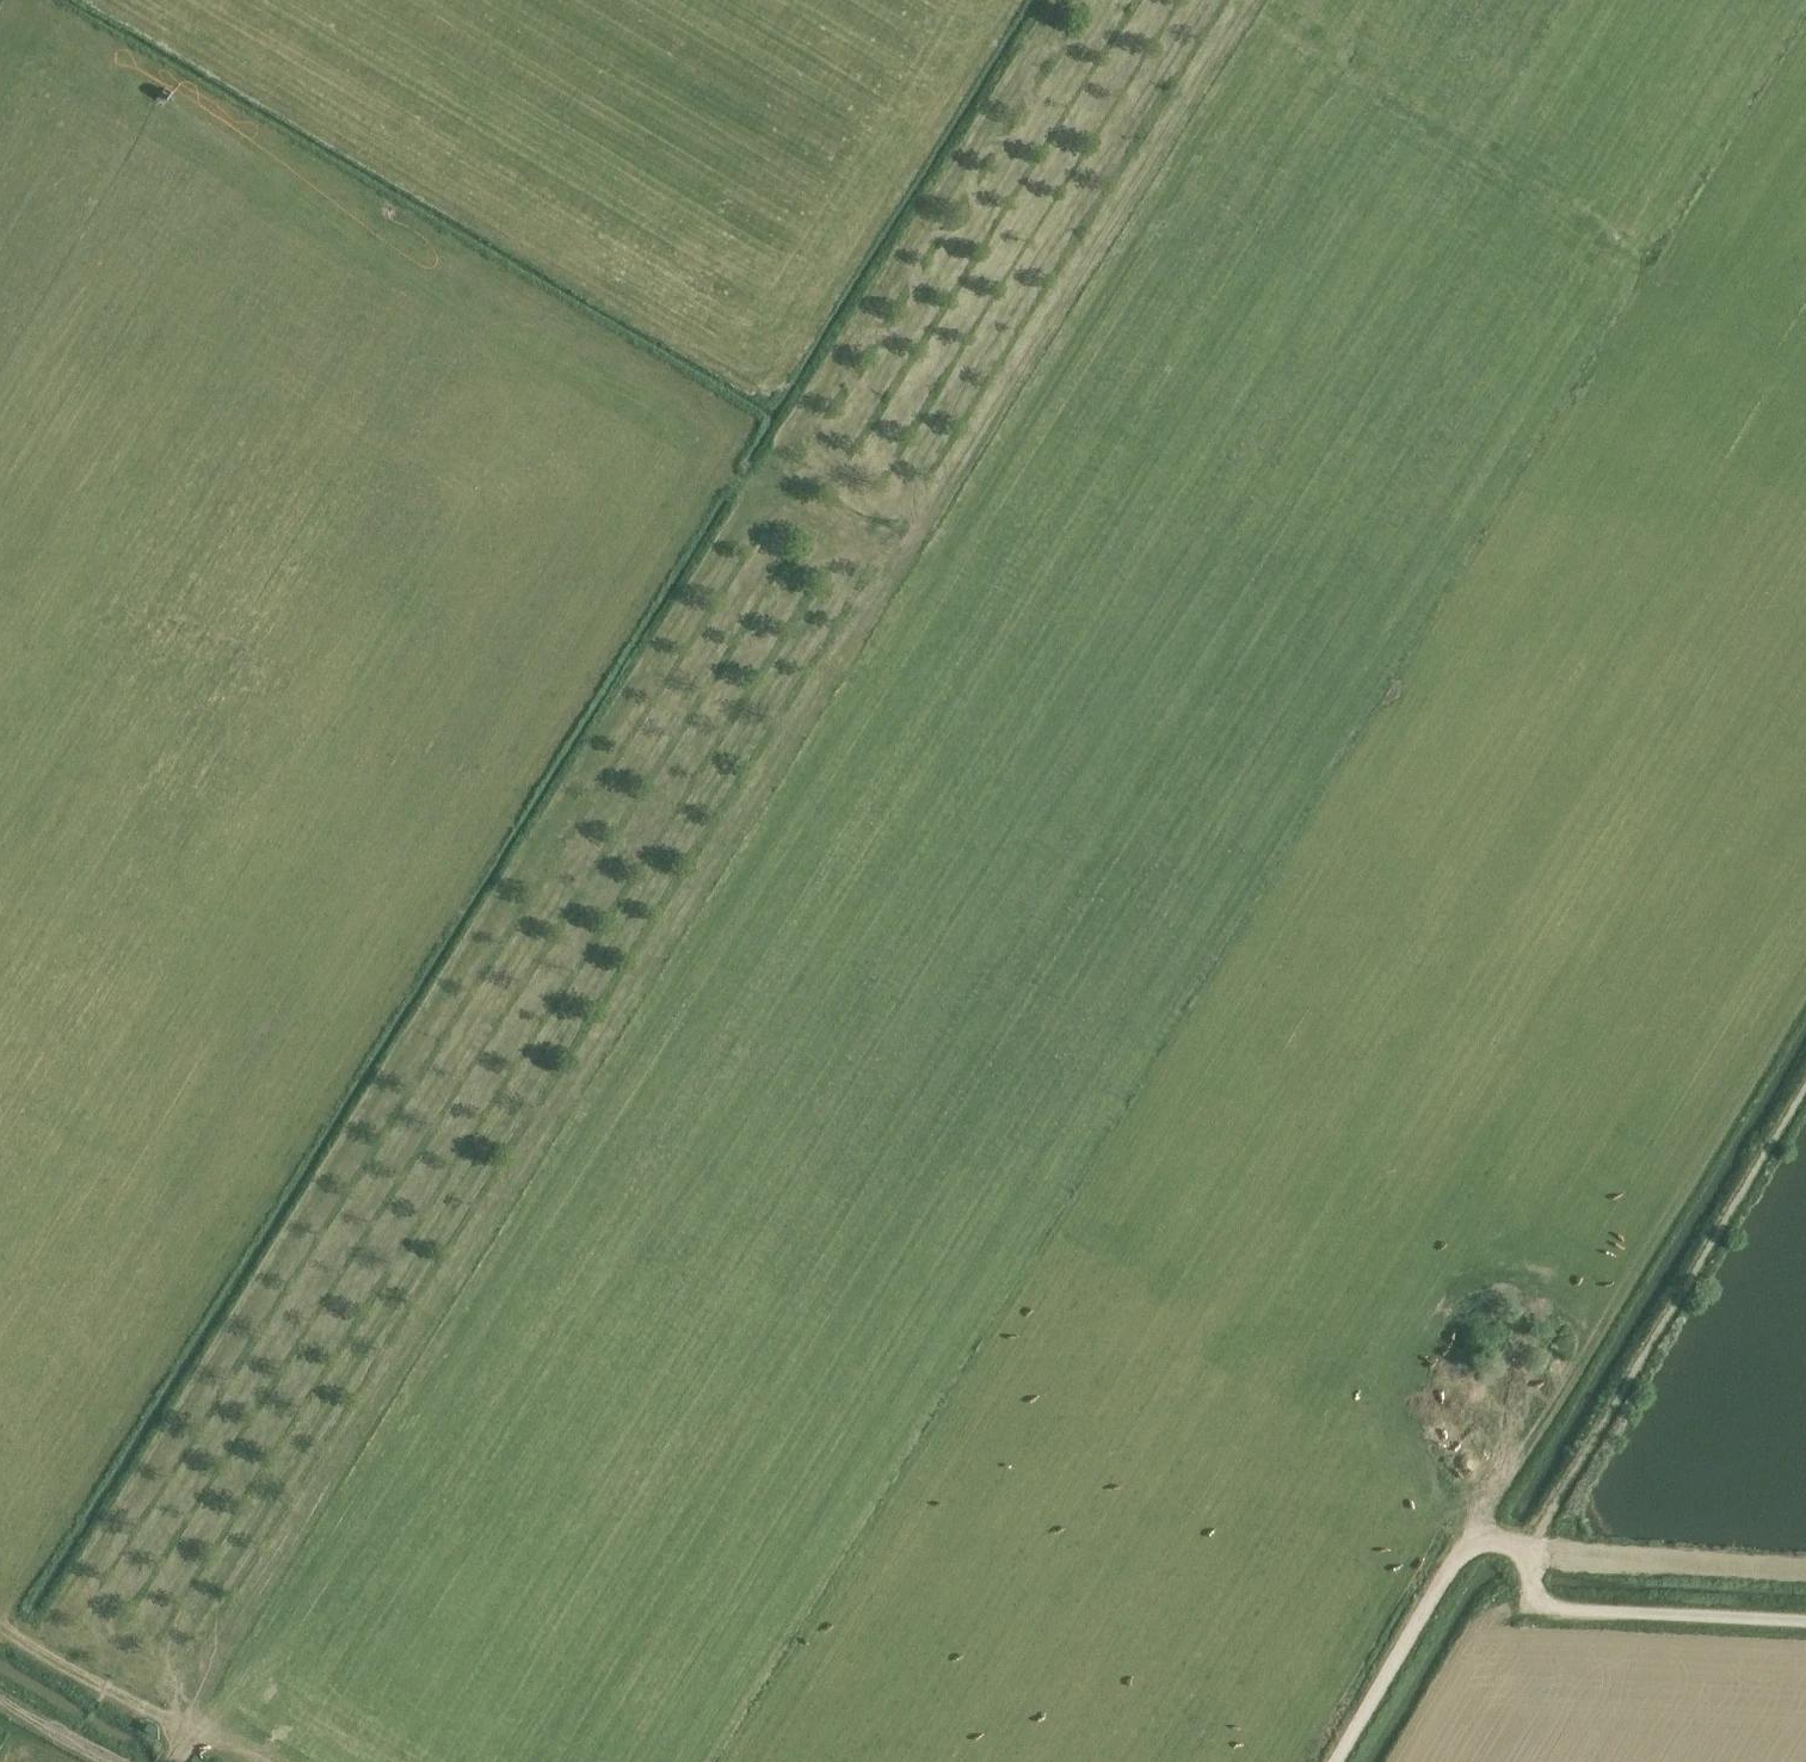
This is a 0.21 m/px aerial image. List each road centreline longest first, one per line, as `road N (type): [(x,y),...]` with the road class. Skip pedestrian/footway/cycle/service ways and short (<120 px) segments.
road 1 (track): [(1333,1761),(1449,1554),(1478,1538),(1529,1552)]
road 2 (track): [(1529,1552),(1805,1569)]

